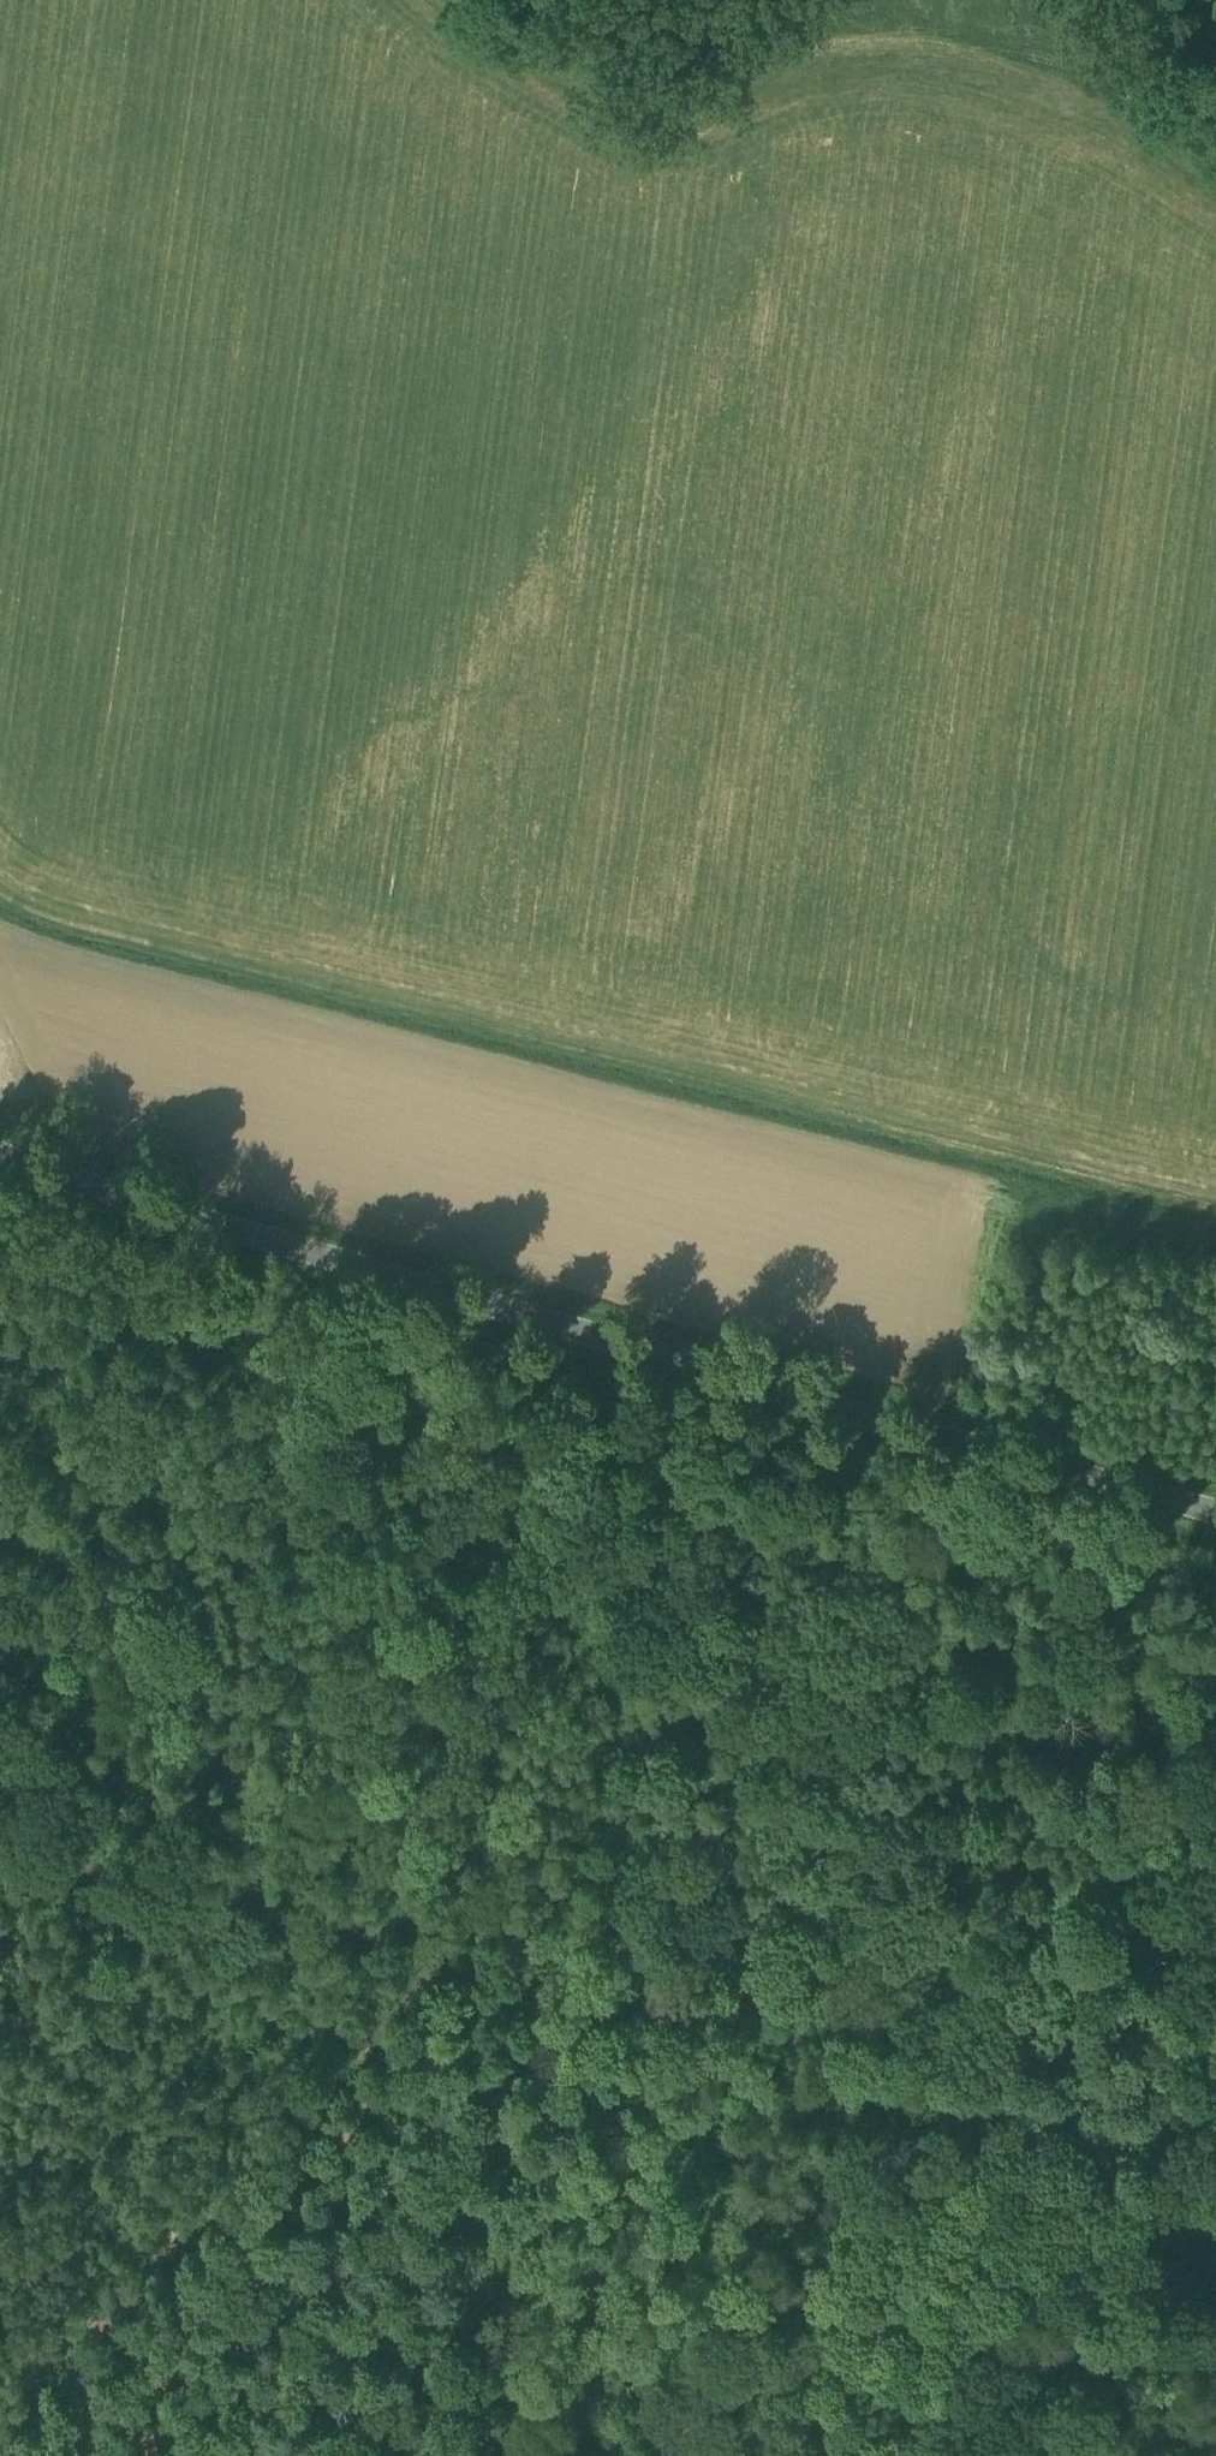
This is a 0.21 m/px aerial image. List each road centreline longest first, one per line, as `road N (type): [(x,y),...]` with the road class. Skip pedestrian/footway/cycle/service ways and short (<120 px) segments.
road 1 (secondary): [(0,1152),(686,1363),(1215,1510)]

